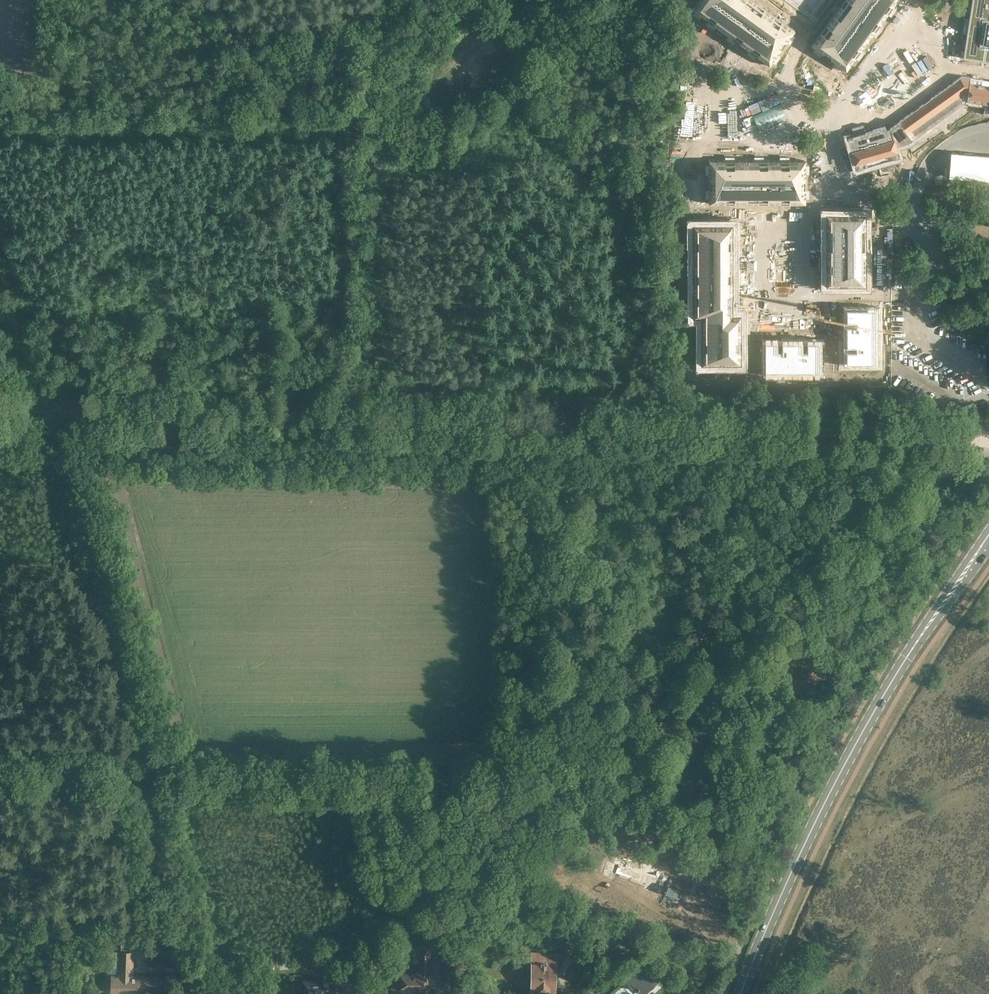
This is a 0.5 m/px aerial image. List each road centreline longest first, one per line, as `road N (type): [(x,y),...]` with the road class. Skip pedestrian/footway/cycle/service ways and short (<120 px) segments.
road 1 (track): [(356,427),(988,443)]
road 2 (secondary): [(742,993),(825,803),(897,671)]
road 3 (track): [(51,421),(356,427)]
road 4 (secondary): [(988,527),(897,671)]
road 5 (secondary): [(897,671),(988,549)]
road 6 (track): [(51,421),(0,291)]

